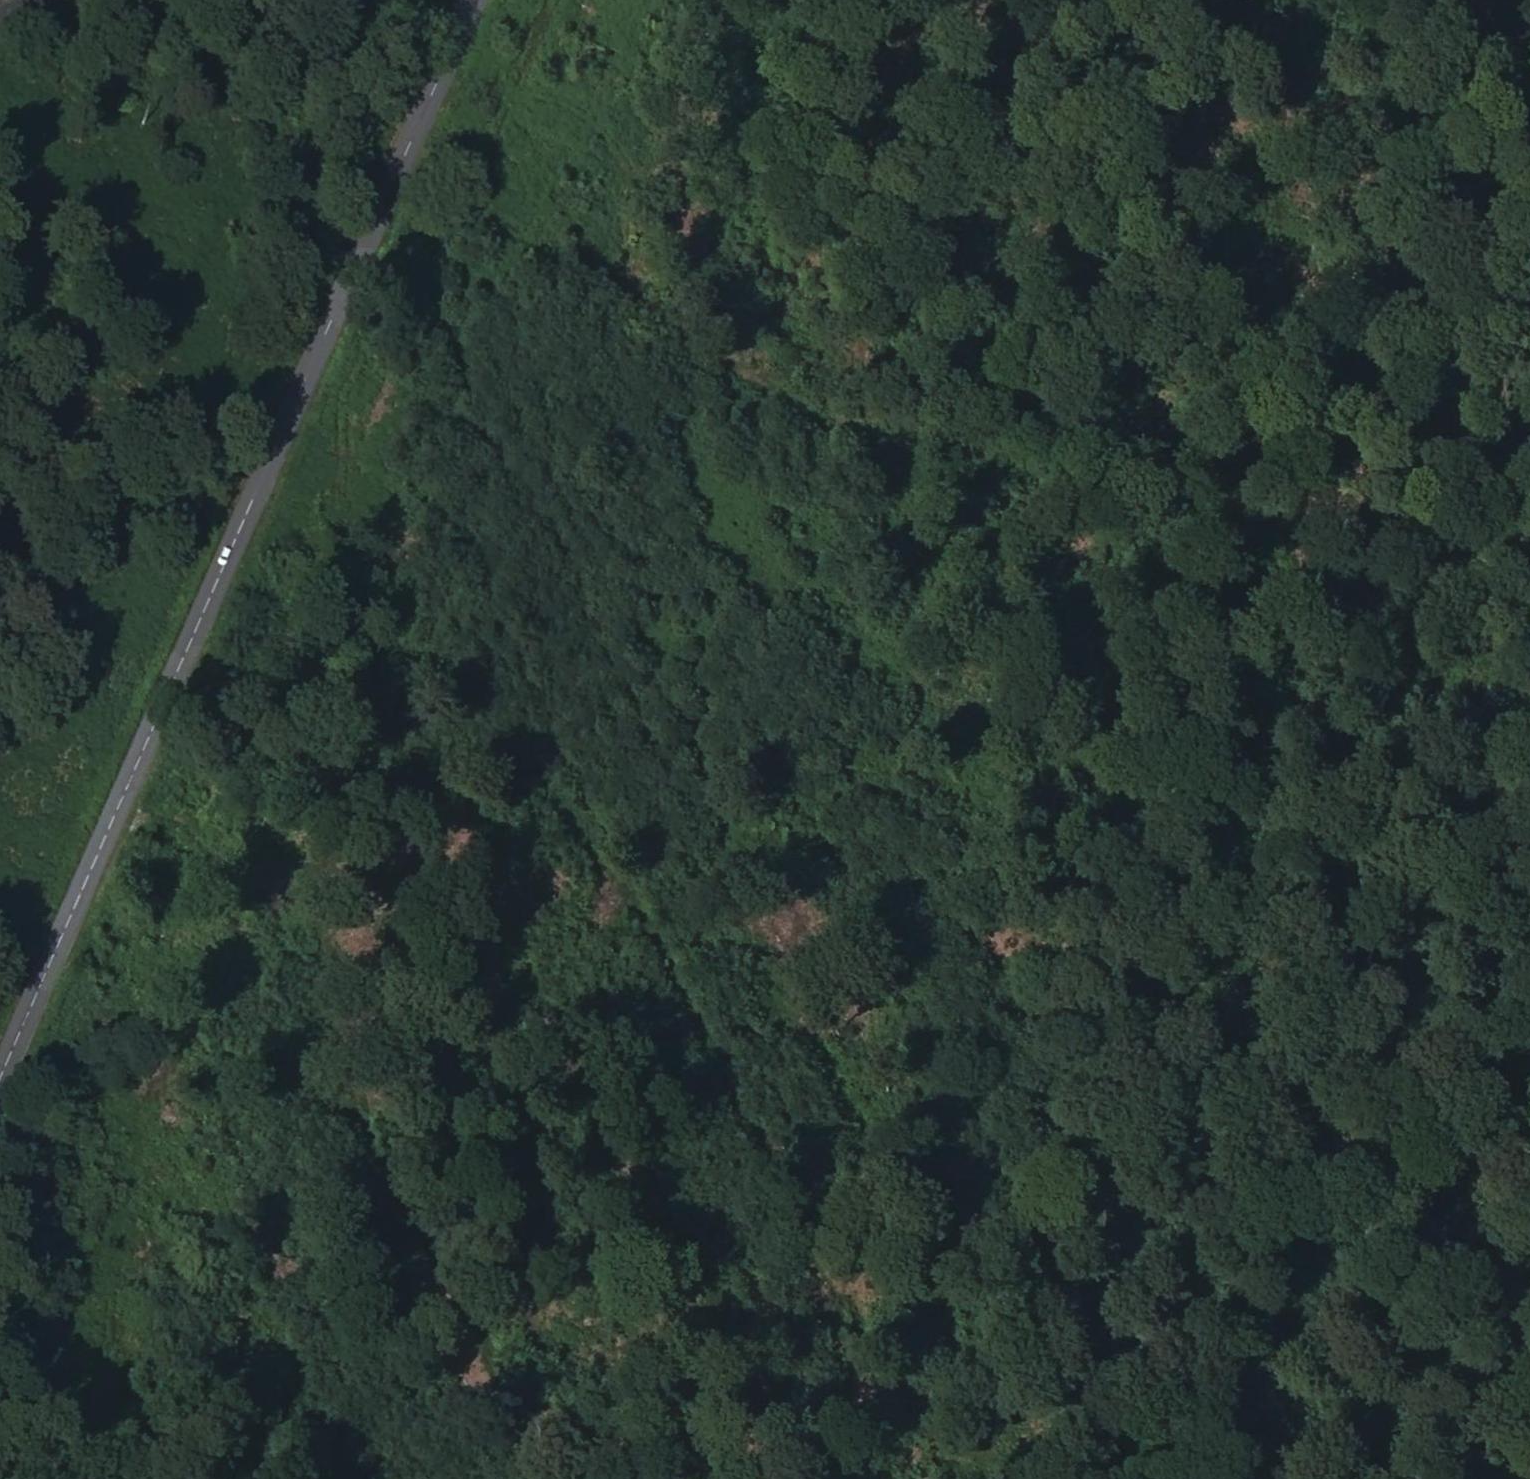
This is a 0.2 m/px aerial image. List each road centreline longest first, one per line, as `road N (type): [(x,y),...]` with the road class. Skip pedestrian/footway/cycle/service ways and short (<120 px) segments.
road 1 (tertiary): [(476,0),(0,1081)]

